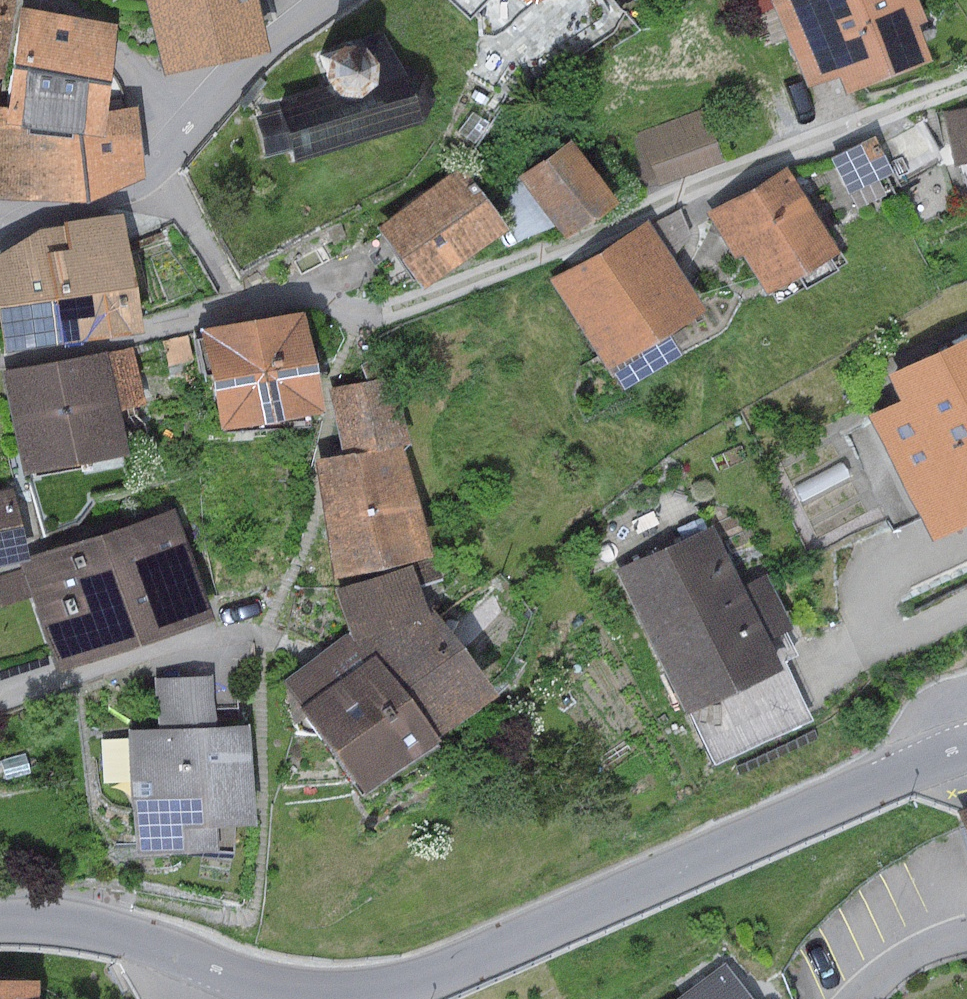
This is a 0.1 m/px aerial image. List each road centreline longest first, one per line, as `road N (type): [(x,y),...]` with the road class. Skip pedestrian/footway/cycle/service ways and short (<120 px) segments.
road 1 (residential): [(0,357),(131,336),(286,299),(359,312),(402,310),(966,87)]
road 2 (residential): [(926,761),(432,976),(387,986),(286,989),(116,932),(0,919)]
road 3 (residential): [(0,243),(22,226),(133,189),(186,137)]
road 4 (residential): [(186,137),(251,64),(333,0)]
road 5 (residential): [(58,0),(130,68),(186,137)]
road 6 (residential): [(966,935),(901,962),(859,998)]

